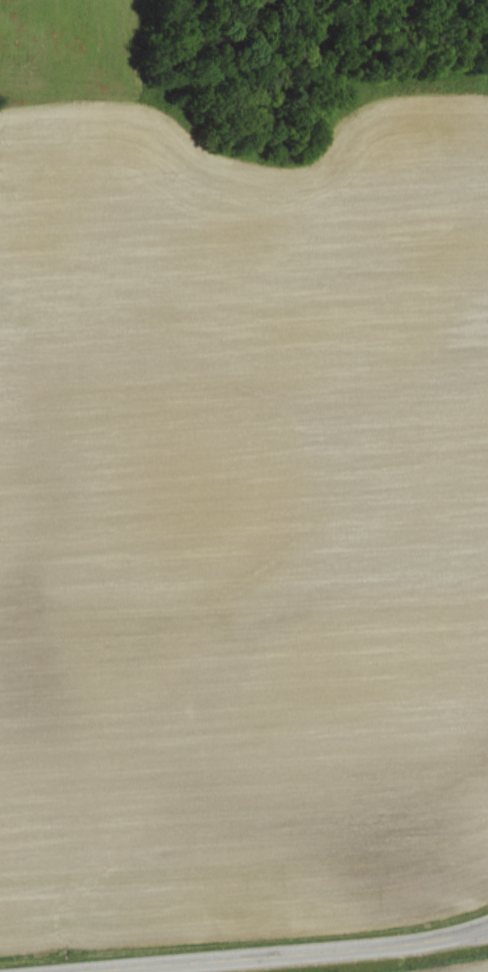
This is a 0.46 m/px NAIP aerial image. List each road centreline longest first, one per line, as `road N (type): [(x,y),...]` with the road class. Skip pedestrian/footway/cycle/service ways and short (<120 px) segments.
road 1 (secondary): [(89,971),(400,945),(487,924)]

